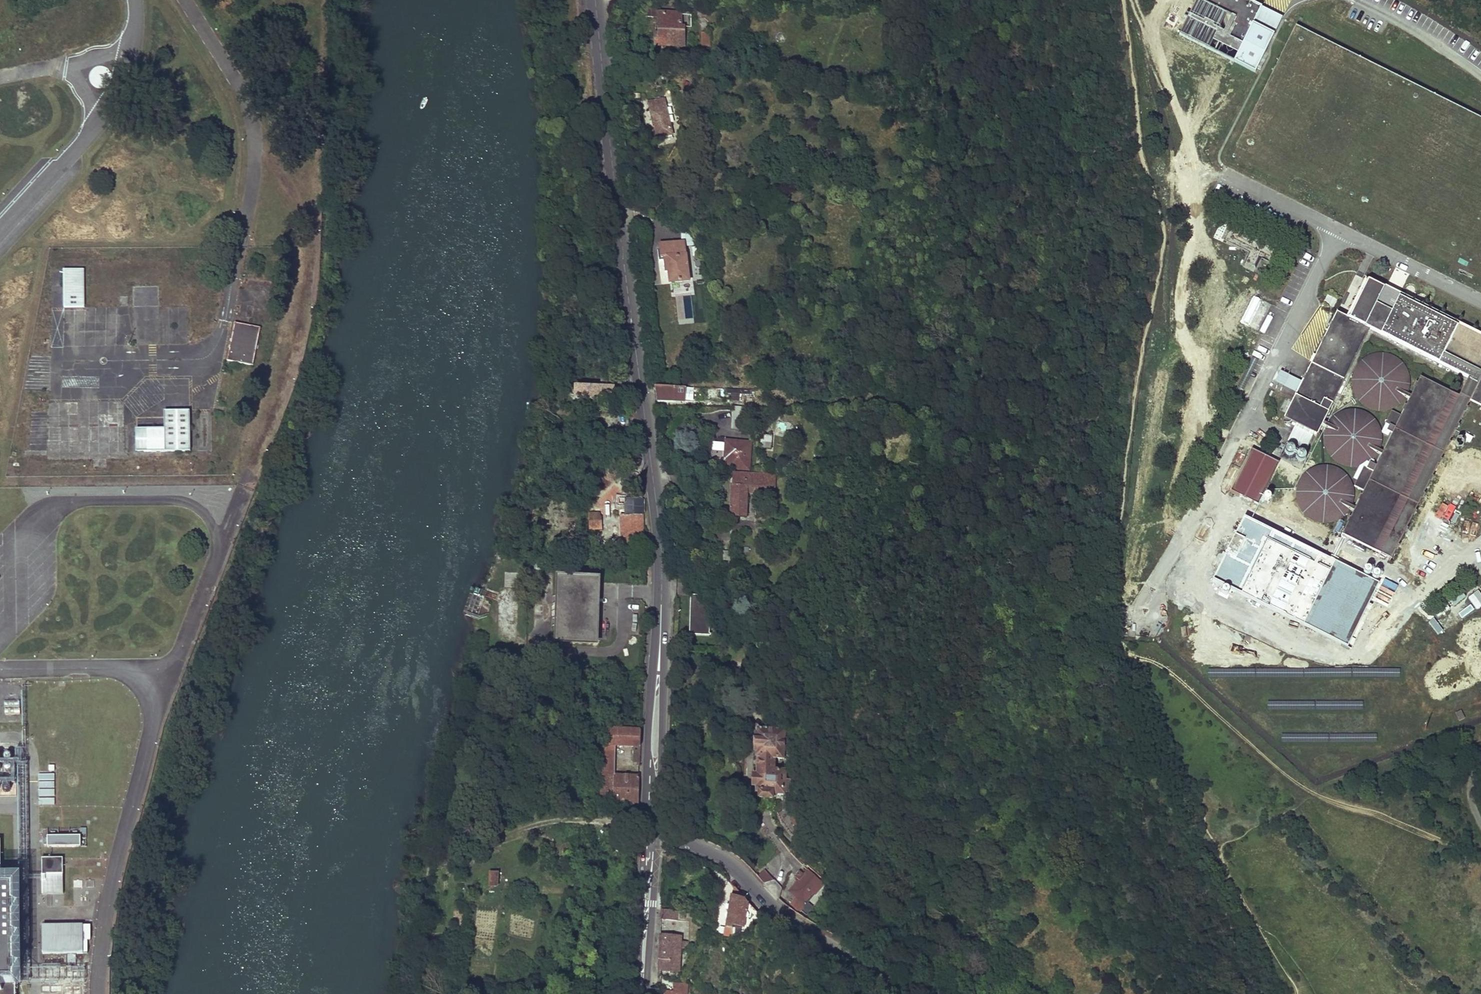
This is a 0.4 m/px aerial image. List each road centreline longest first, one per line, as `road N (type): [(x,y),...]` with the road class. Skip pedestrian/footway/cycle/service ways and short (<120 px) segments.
road 1 (secondary): [(596,0),(662,601)]
road 2 (residential): [(933,993),(815,937),(726,861),(658,834)]
road 3 (secondary): [(658,834),(662,601)]
road 4 (secondary): [(662,601),(644,833)]
road 5 (secondary): [(644,833),(636,993)]
road 6 (secondary): [(645,993),(658,834)]

